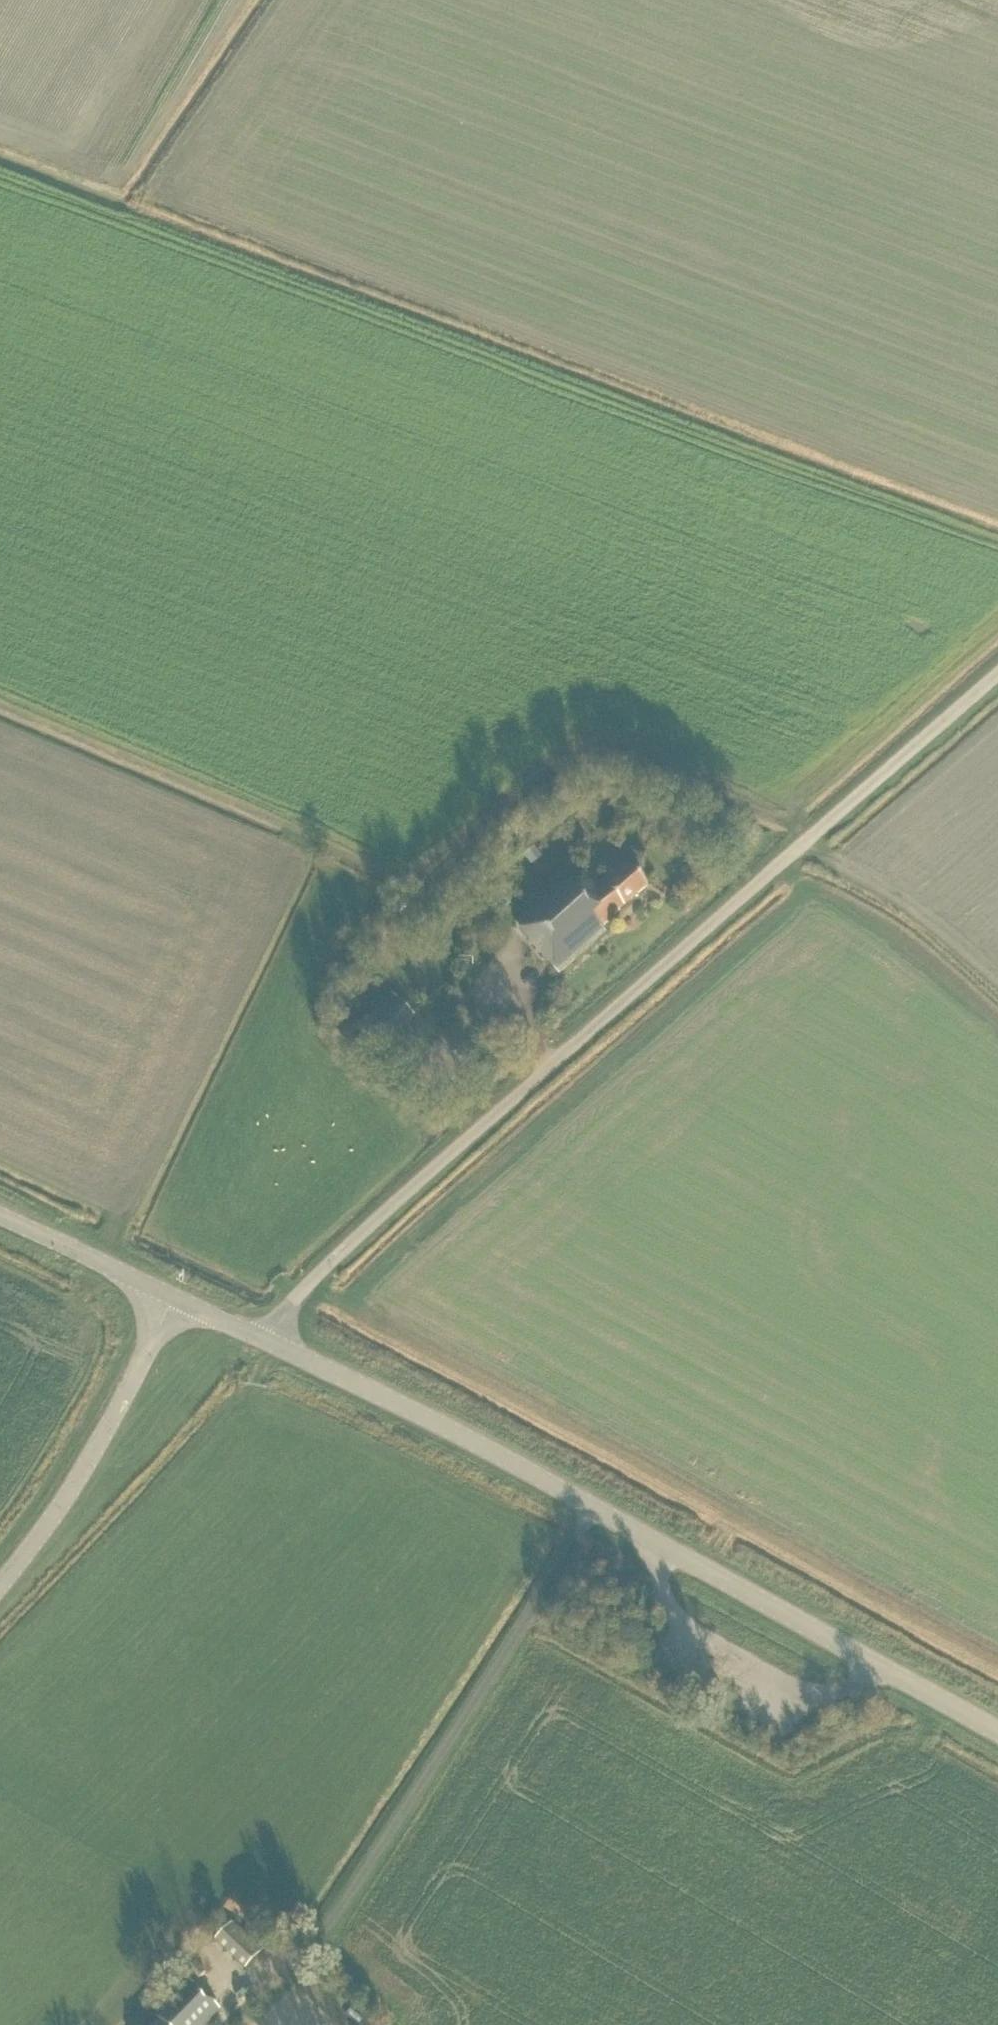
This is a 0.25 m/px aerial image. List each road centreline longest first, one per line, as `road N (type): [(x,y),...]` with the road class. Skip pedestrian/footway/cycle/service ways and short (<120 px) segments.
road 1 (unclassified): [(271,1343),(311,1282),(997,676)]
road 2 (tertiary): [(997,1734),(595,1506),(271,1343)]
road 3 (tertiary): [(0,1588),(86,1469),(174,1299)]
road 4 (tertiary): [(174,1299),(0,1217)]

